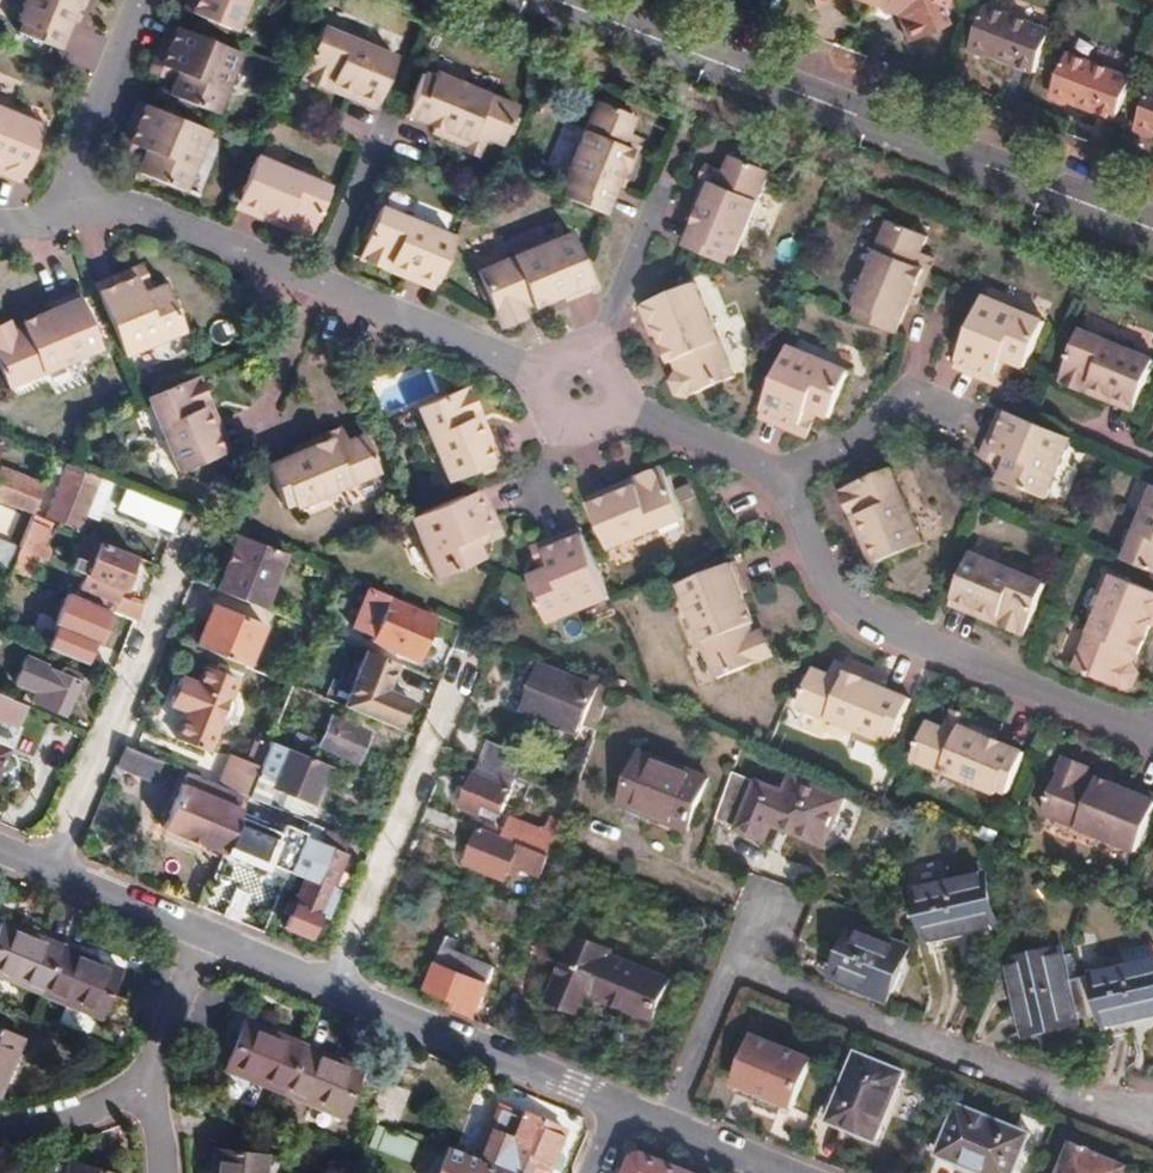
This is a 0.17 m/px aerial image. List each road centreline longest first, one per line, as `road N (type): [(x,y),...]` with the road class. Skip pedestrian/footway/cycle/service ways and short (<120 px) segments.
road 1 (tertiary): [(545,0),(1143,226)]
road 2 (residential): [(787,483),(812,553),(853,611),(897,638),(1152,738)]
road 3 (residential): [(1152,1120),(746,969)]
road 4 (residential): [(473,644),(331,991)]
road 5 (residential): [(192,534),(52,879)]
road 6 (residential): [(331,991),(623,1109)]
road 7 (residential): [(321,293),(585,390)]
road 8 (residential): [(68,196),(321,293)]
road 9 (residential): [(585,390),(787,483)]
road 10 (residential): [(68,196),(147,0)]
road 11 (residential): [(787,483),(867,439),(903,404),(963,423)]
road 12 (residential): [(585,390),(657,218)]
road 13 (residential): [(746,969),(675,1130)]
road 14 (residential): [(204,937),(150,1098)]
road 15 (residential): [(383,140),(321,293)]
road 16 (residential): [(52,879),(204,937)]
road 17 (residential): [(150,1098),(63,1126),(0,1134)]
road 18 (residential): [(204,937),(331,991)]
road 19 (residential): [(321,293),(272,409)]

